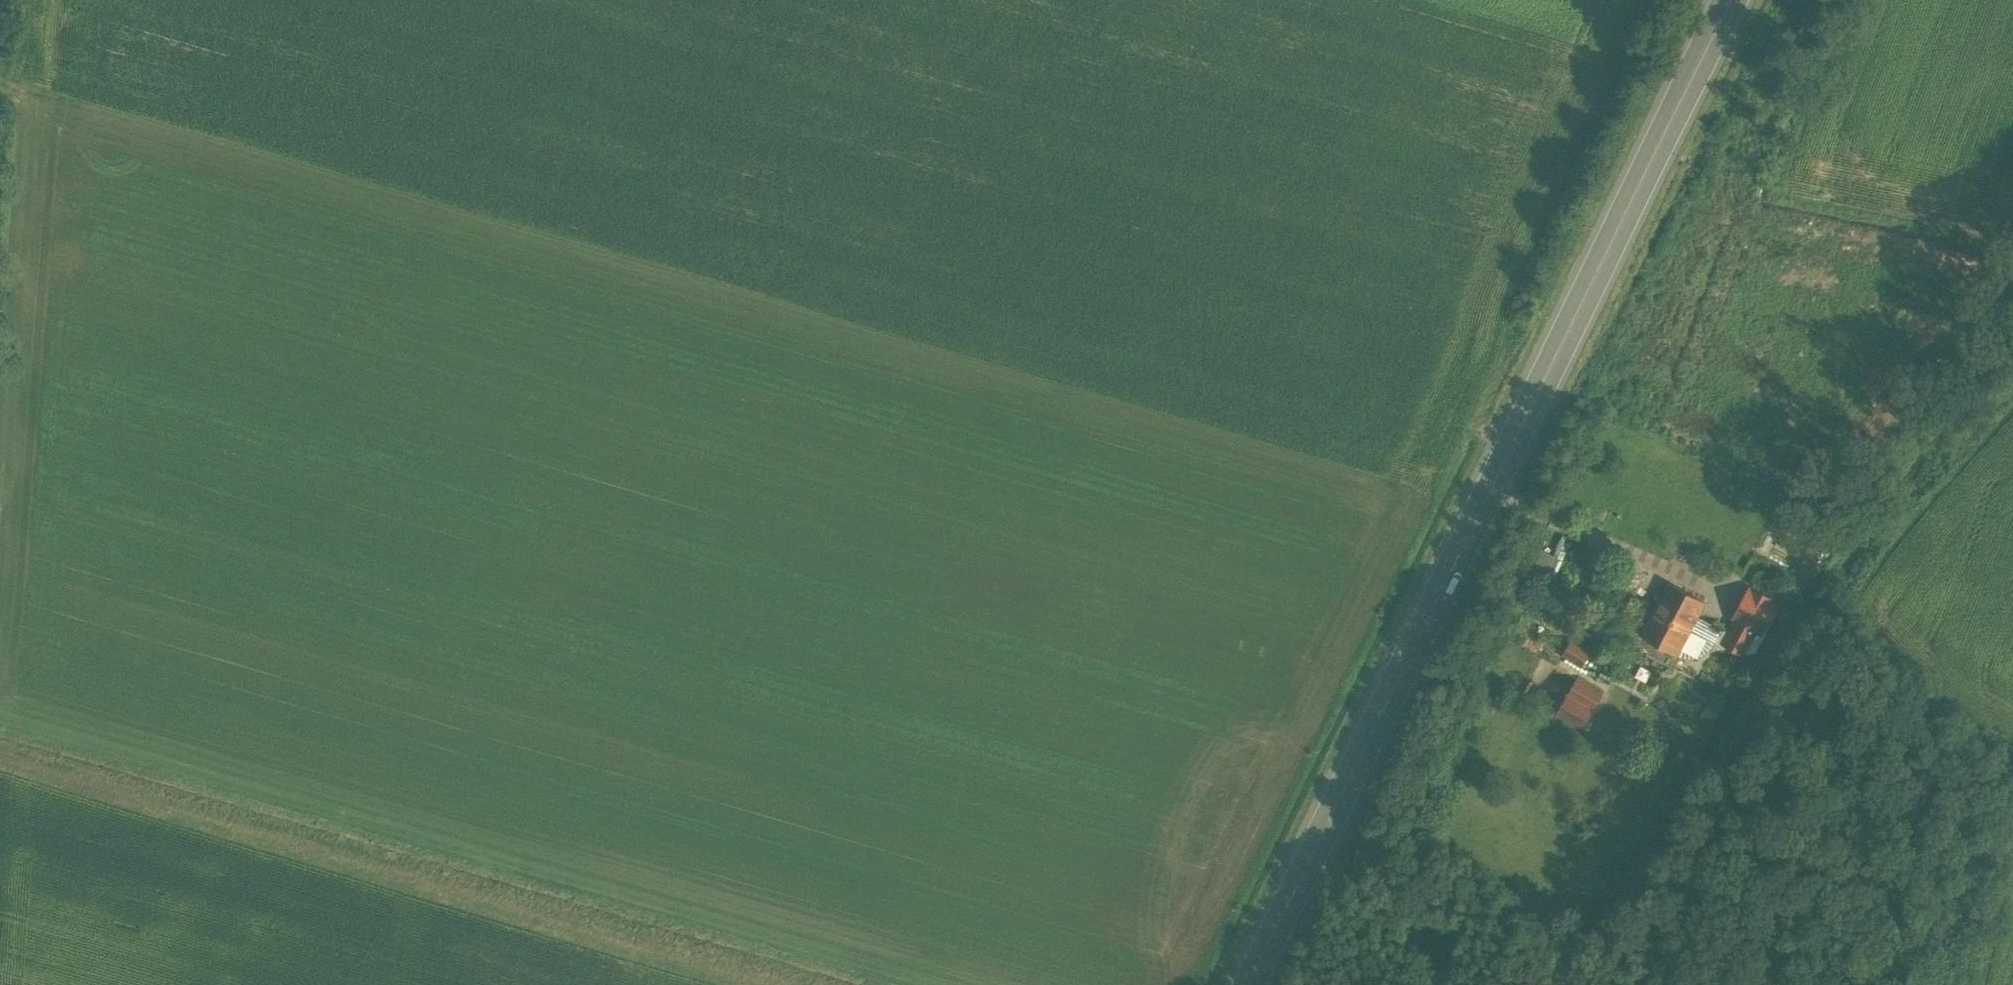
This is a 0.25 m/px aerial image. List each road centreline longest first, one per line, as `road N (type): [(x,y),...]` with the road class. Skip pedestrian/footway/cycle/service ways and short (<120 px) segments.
road 1 (secondary): [(1733,0),(1250,984)]

